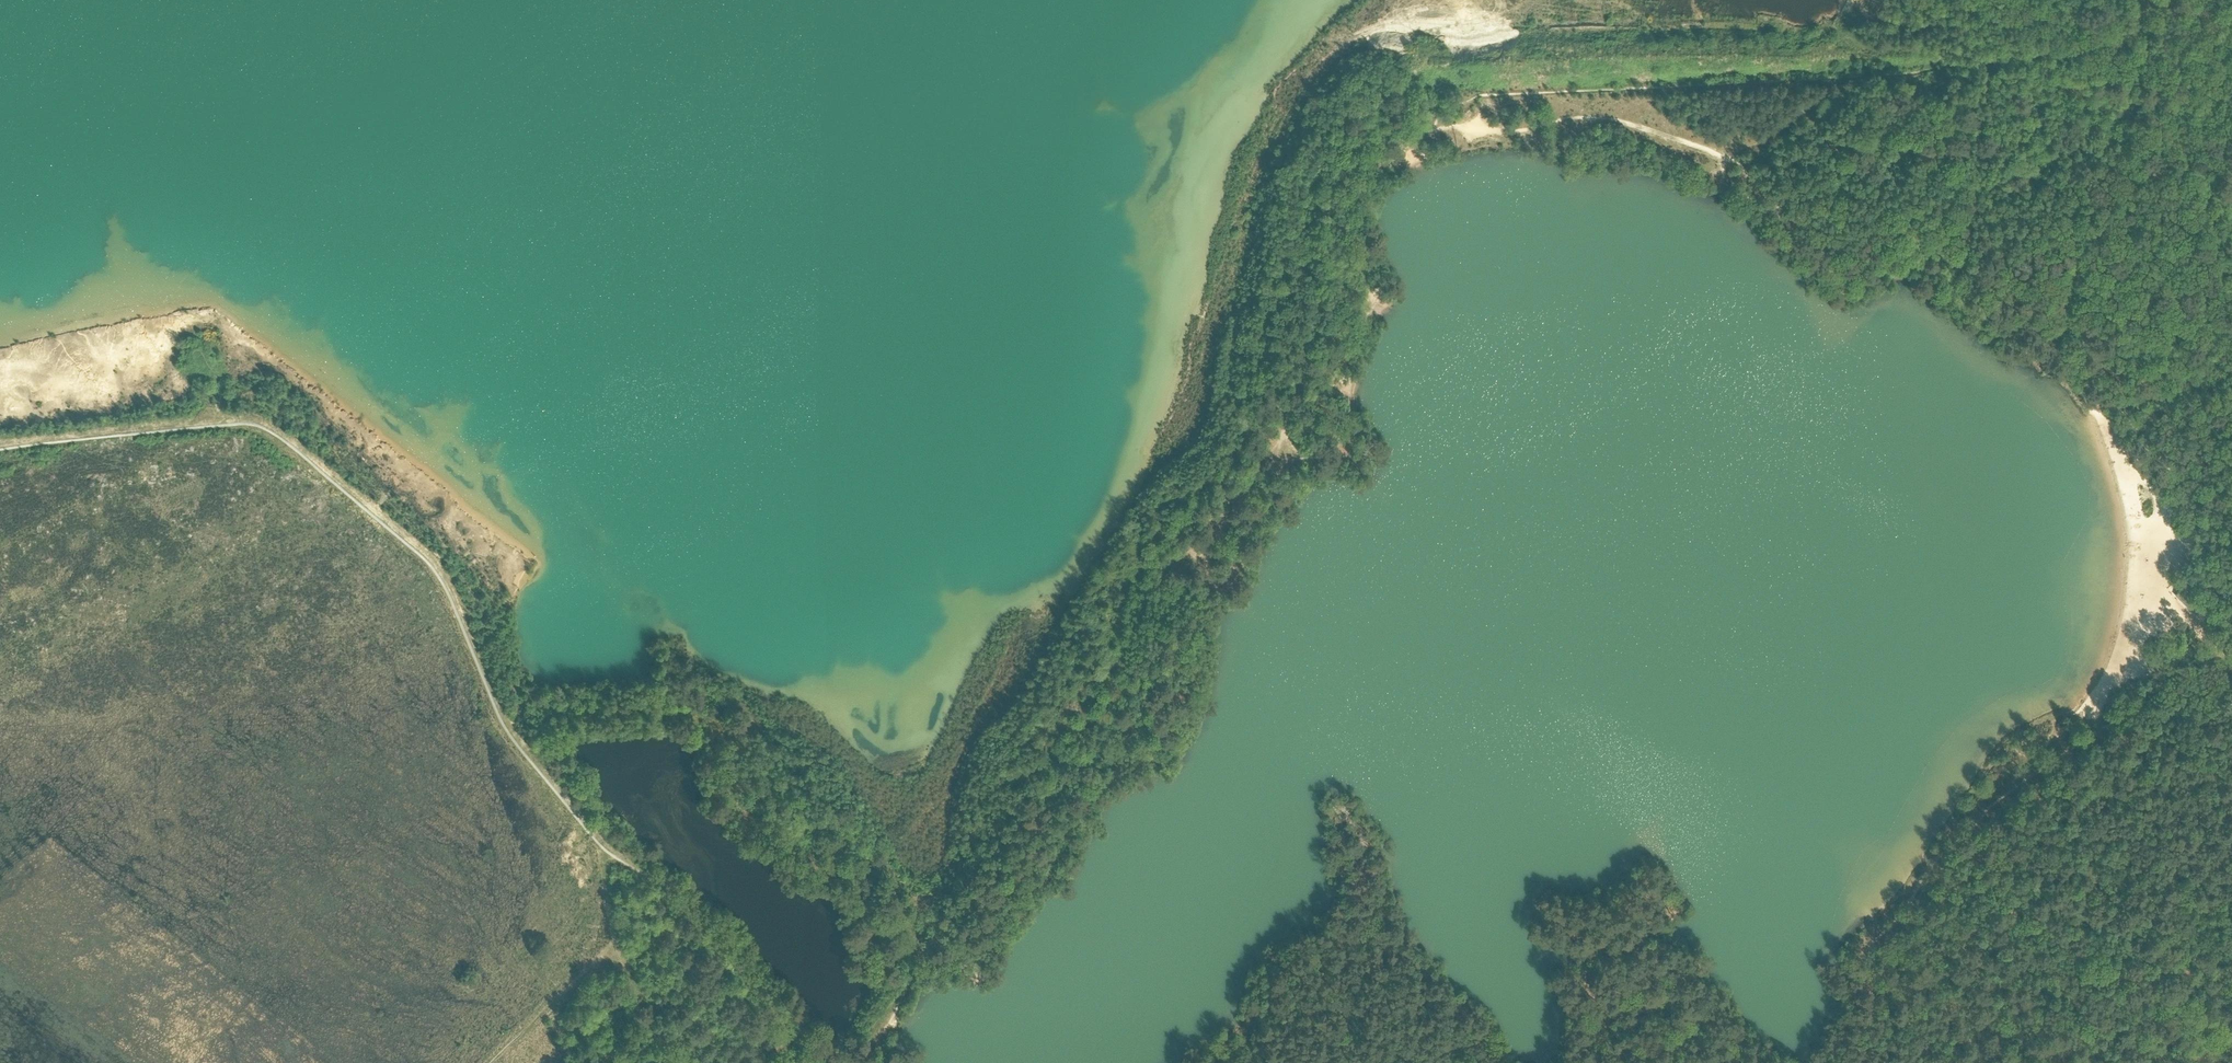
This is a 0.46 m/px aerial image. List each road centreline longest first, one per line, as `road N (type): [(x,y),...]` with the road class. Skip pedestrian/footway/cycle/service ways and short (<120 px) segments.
road 1 (track): [(1973,216),(1970,241),(1952,260),(1888,223),(1856,190),(1828,133),(1803,119),(1773,127),(1727,159)]
road 2 (track): [(1985,63),(2124,42),(2146,6),(2231,21)]
road 3 (track): [(1973,216),(1985,63)]

